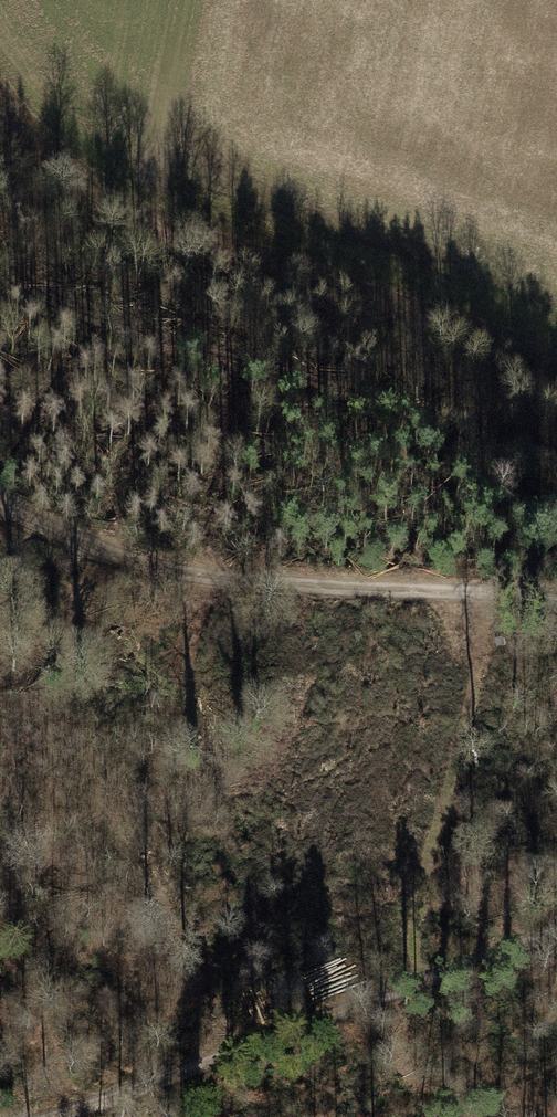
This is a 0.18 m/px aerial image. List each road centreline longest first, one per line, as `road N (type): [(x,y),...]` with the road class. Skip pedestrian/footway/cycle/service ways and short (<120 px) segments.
road 1 (track): [(556,357),(161,232),(43,141),(0,94)]
road 2 (track): [(556,606),(454,587),(279,583),(120,561),(0,502)]
road 3 (track): [(556,941),(48,1116)]

